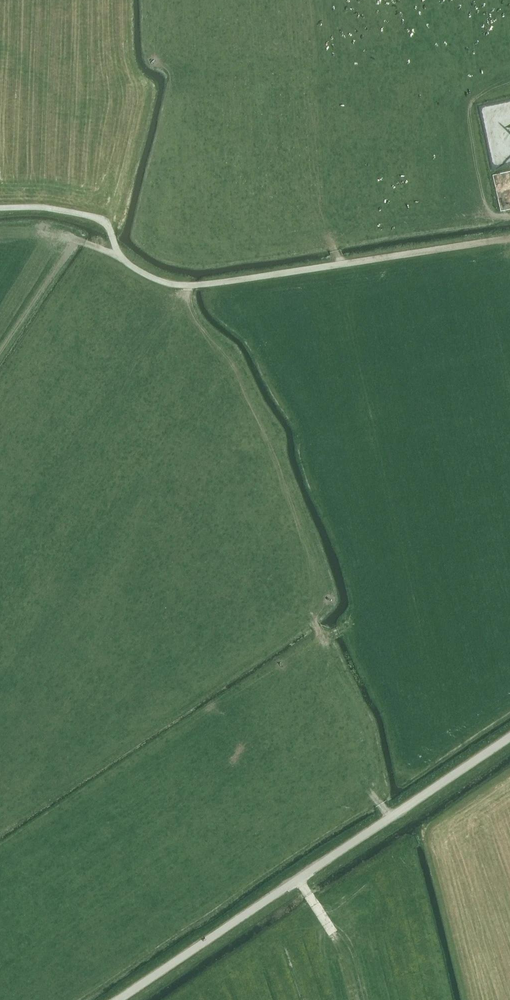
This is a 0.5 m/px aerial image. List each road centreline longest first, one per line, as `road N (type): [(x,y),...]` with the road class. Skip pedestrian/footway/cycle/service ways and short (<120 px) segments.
road 1 (tertiary): [(118,999),(509,737)]
road 2 (track): [(350,625),(325,638),(312,617),(266,419),(189,306),(189,285)]
road 3 (track): [(189,285),(509,238)]
road 4 (track): [(325,638),(355,703),(372,791),(391,817)]
road 5 (track): [(75,240),(121,256),(105,222),(42,208),(0,208)]

